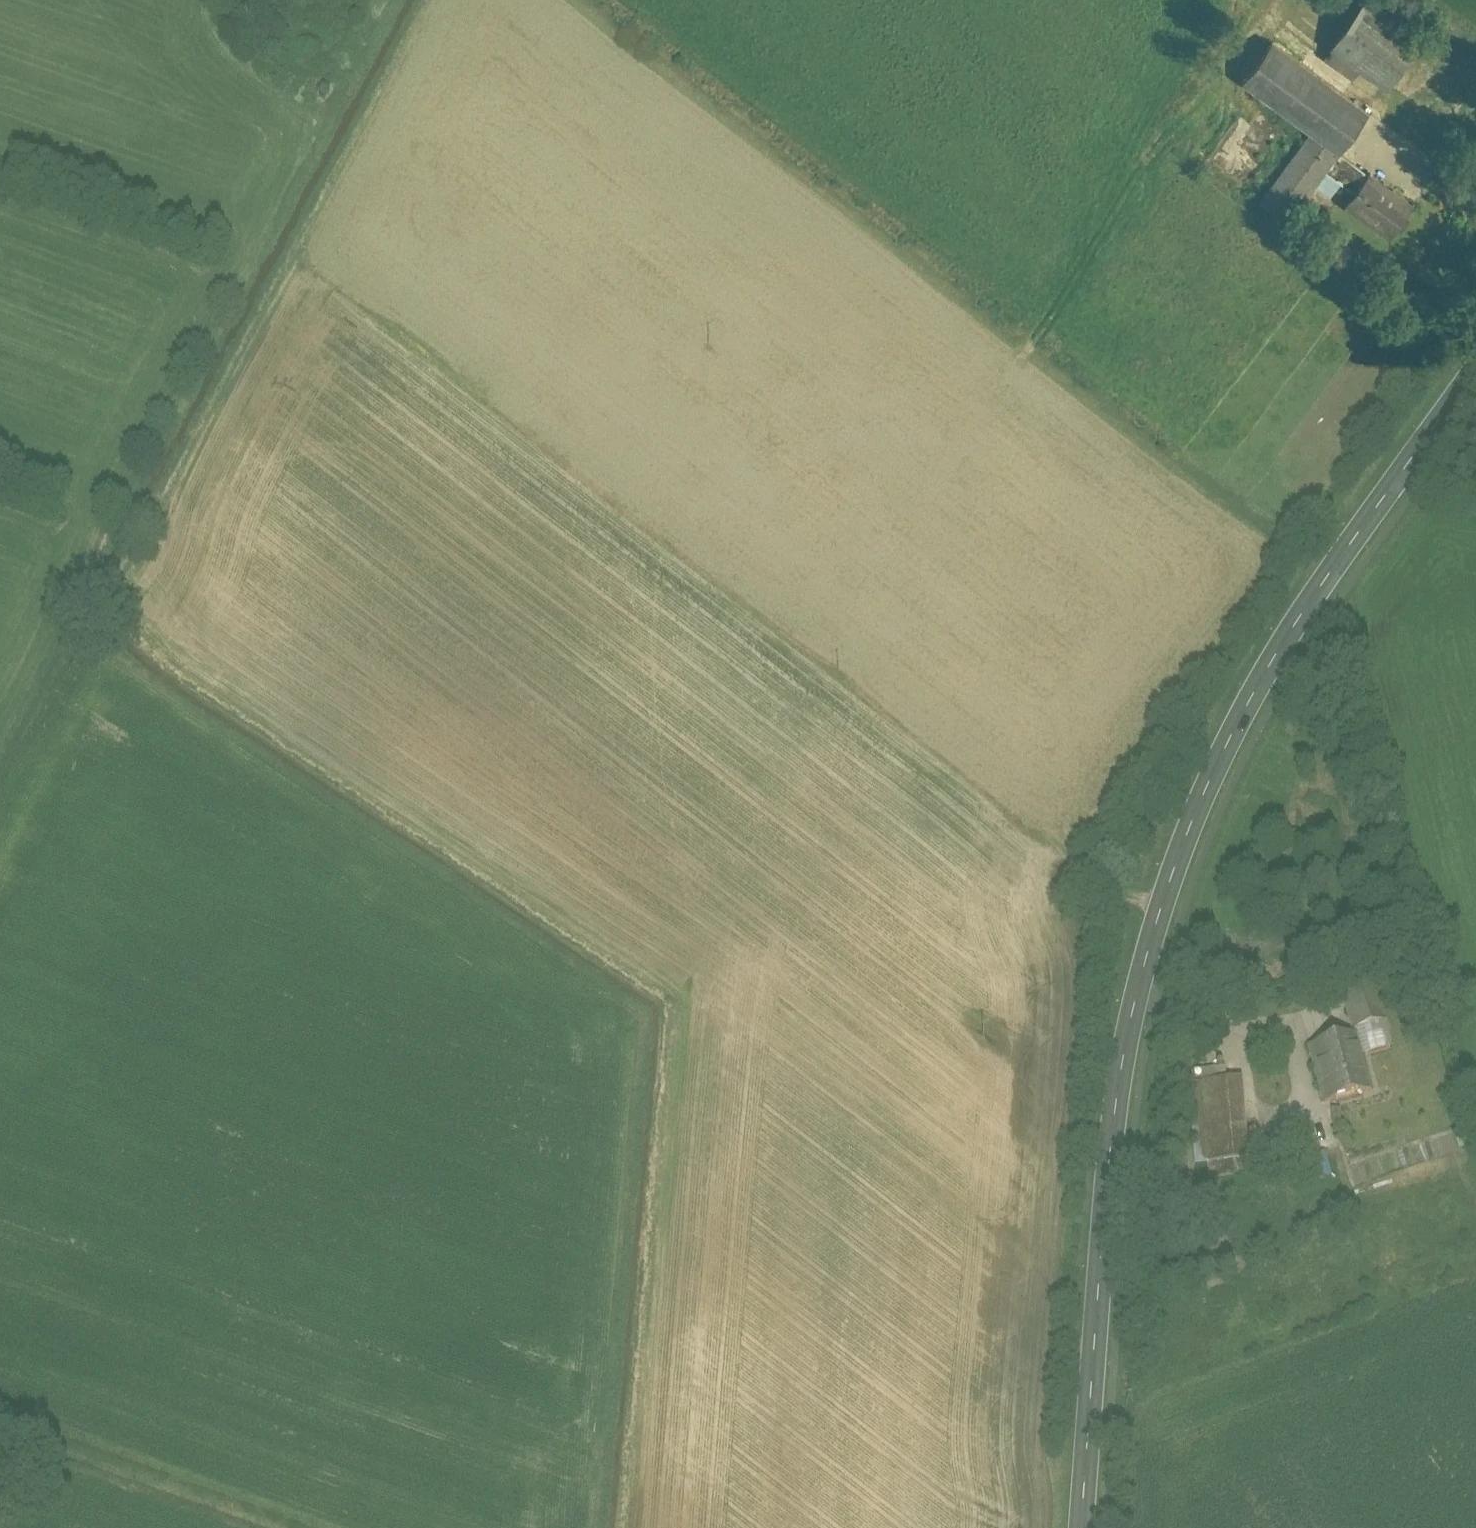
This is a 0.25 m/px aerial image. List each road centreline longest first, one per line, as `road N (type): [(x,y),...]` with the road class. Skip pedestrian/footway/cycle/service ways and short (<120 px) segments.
road 1 (tertiary): [(1084,1527),(1108,1207),(1161,913),(1245,713),(1311,603),(1475,372)]

